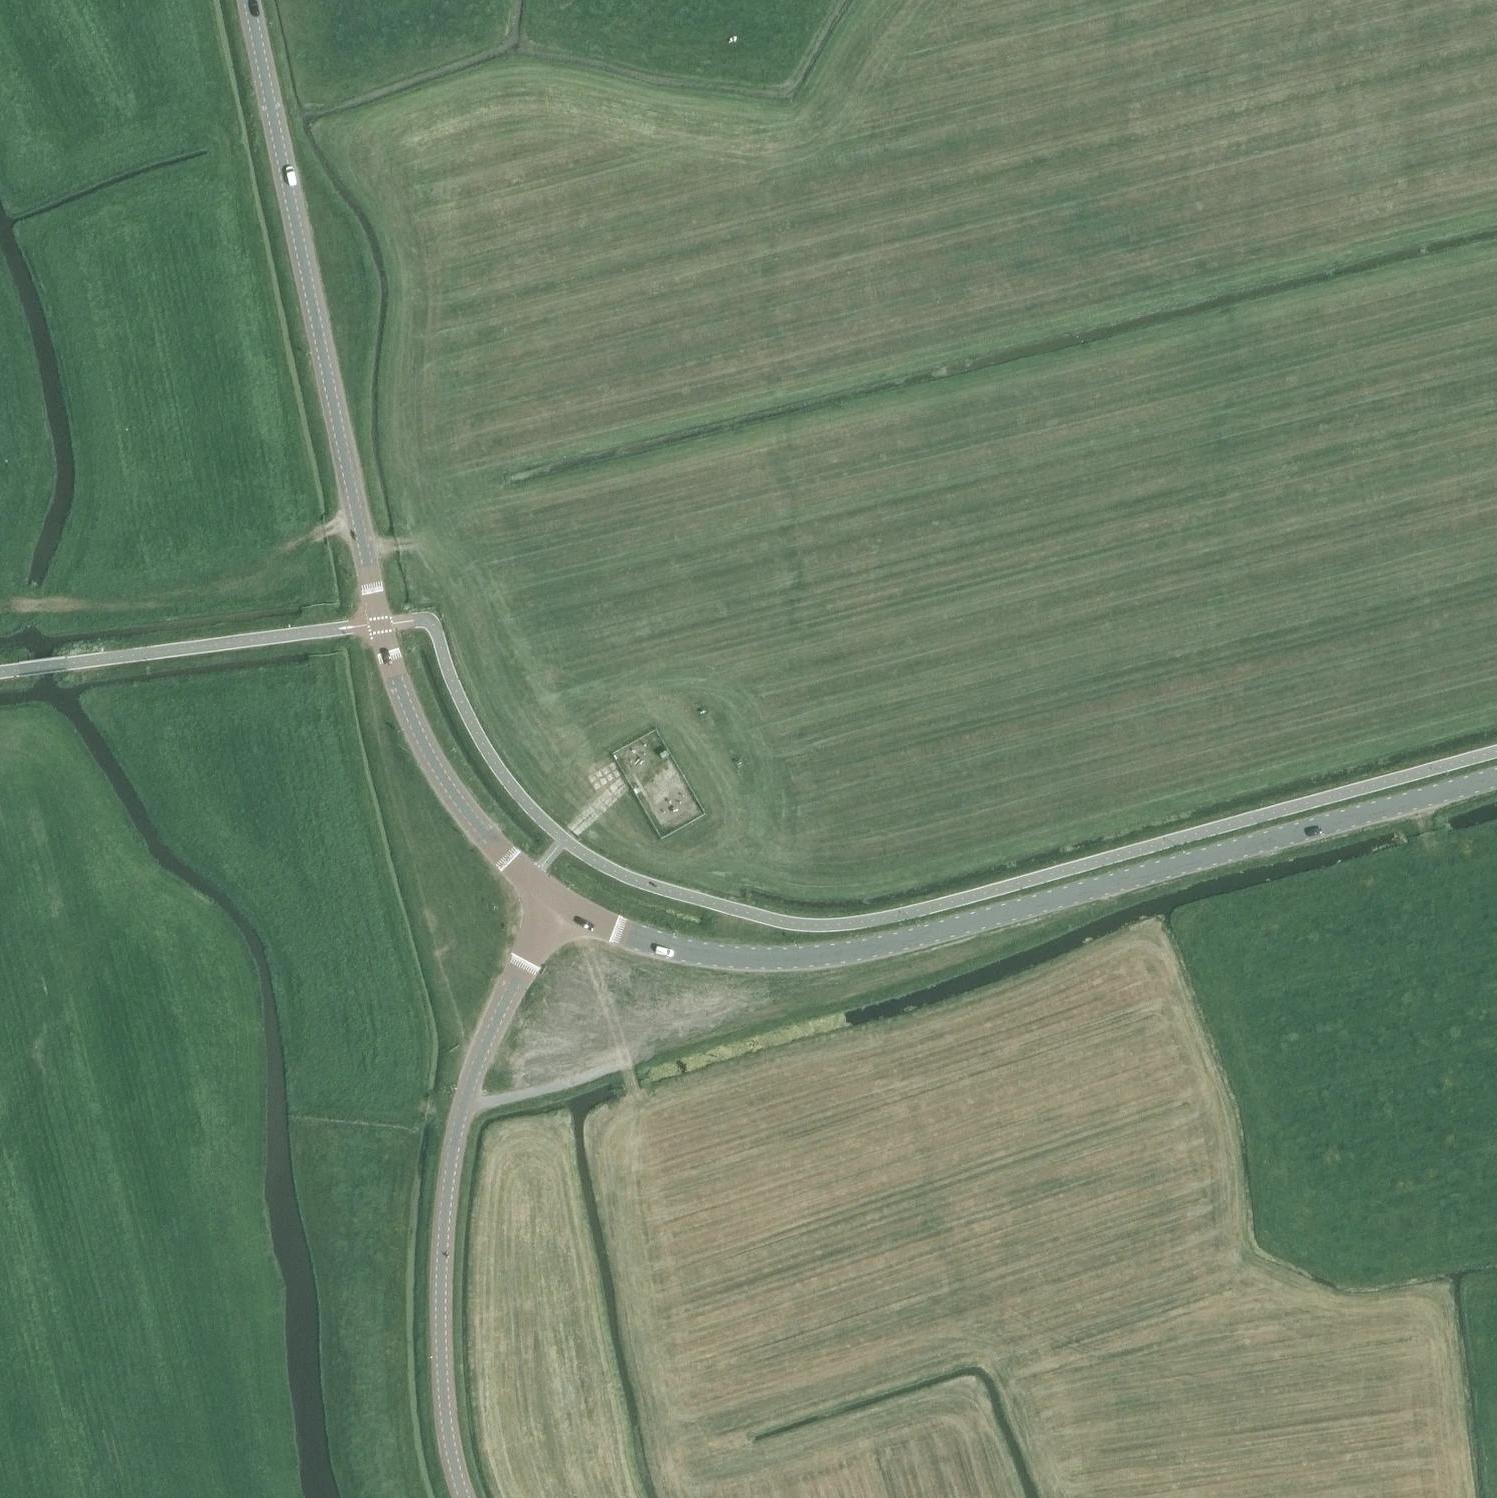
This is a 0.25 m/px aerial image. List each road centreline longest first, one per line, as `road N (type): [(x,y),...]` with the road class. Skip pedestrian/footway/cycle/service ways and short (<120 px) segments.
road 1 (tertiary): [(559,903),(477,824),(426,745),(399,686),(250,0)]
road 2 (tertiary): [(559,903),(620,931),(701,952),(794,957),(873,949),(1496,777)]
road 3 (tertiary): [(465,1497),(442,1365),(456,1134),(496,1019),(559,903)]

